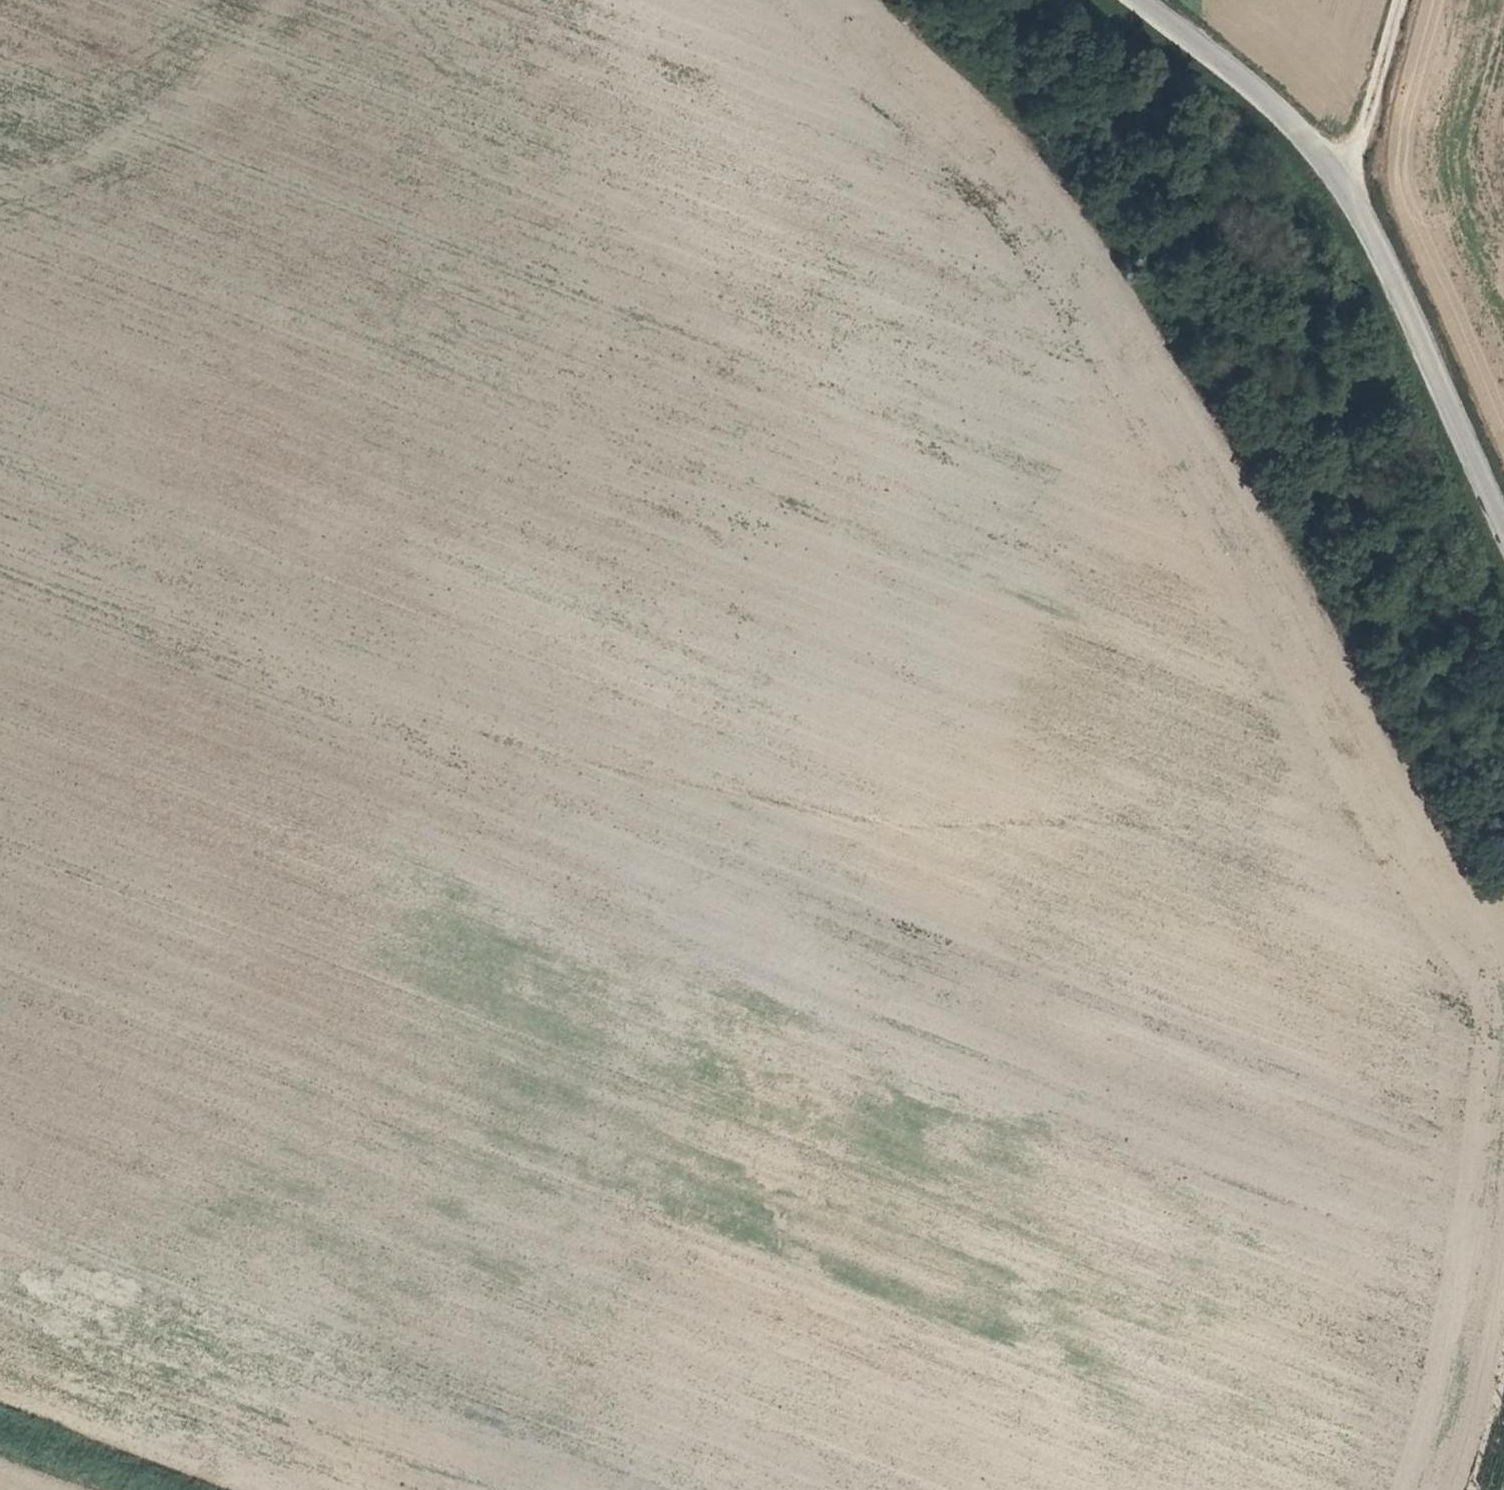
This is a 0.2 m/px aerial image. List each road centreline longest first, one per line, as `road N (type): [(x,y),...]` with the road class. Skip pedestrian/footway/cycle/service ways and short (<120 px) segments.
road 1 (unclassified): [(1503,526),(1407,309),(1342,188),(1301,136),(1135,0)]
road 2 (track): [(1404,0),(1342,188)]

